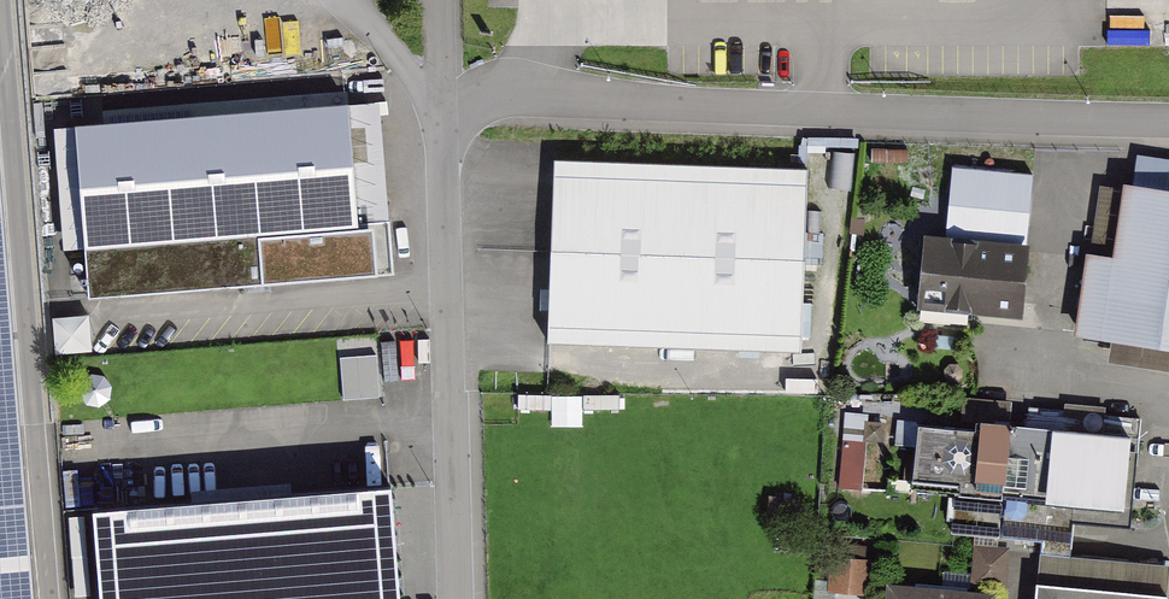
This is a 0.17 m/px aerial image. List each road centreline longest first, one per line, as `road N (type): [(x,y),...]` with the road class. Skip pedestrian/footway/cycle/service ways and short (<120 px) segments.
road 1 (residential): [(1168,121),(589,101),(519,84),(476,95),(441,123)]
road 2 (residential): [(454,598),(441,123)]

